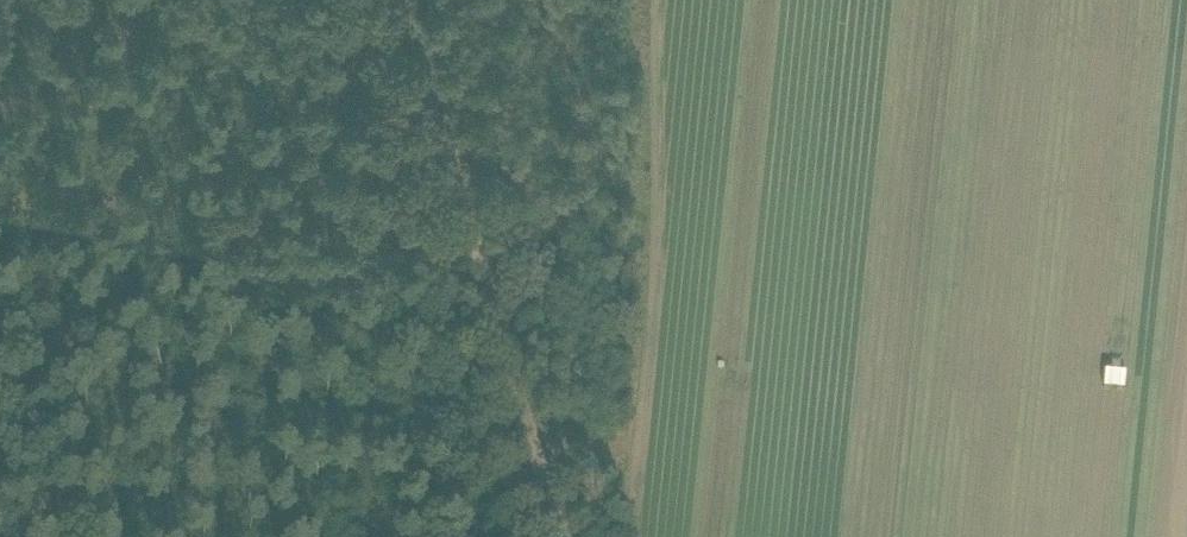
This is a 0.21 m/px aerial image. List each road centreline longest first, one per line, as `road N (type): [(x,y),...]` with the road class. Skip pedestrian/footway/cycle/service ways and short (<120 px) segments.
road 1 (track): [(543,536),(395,0)]

